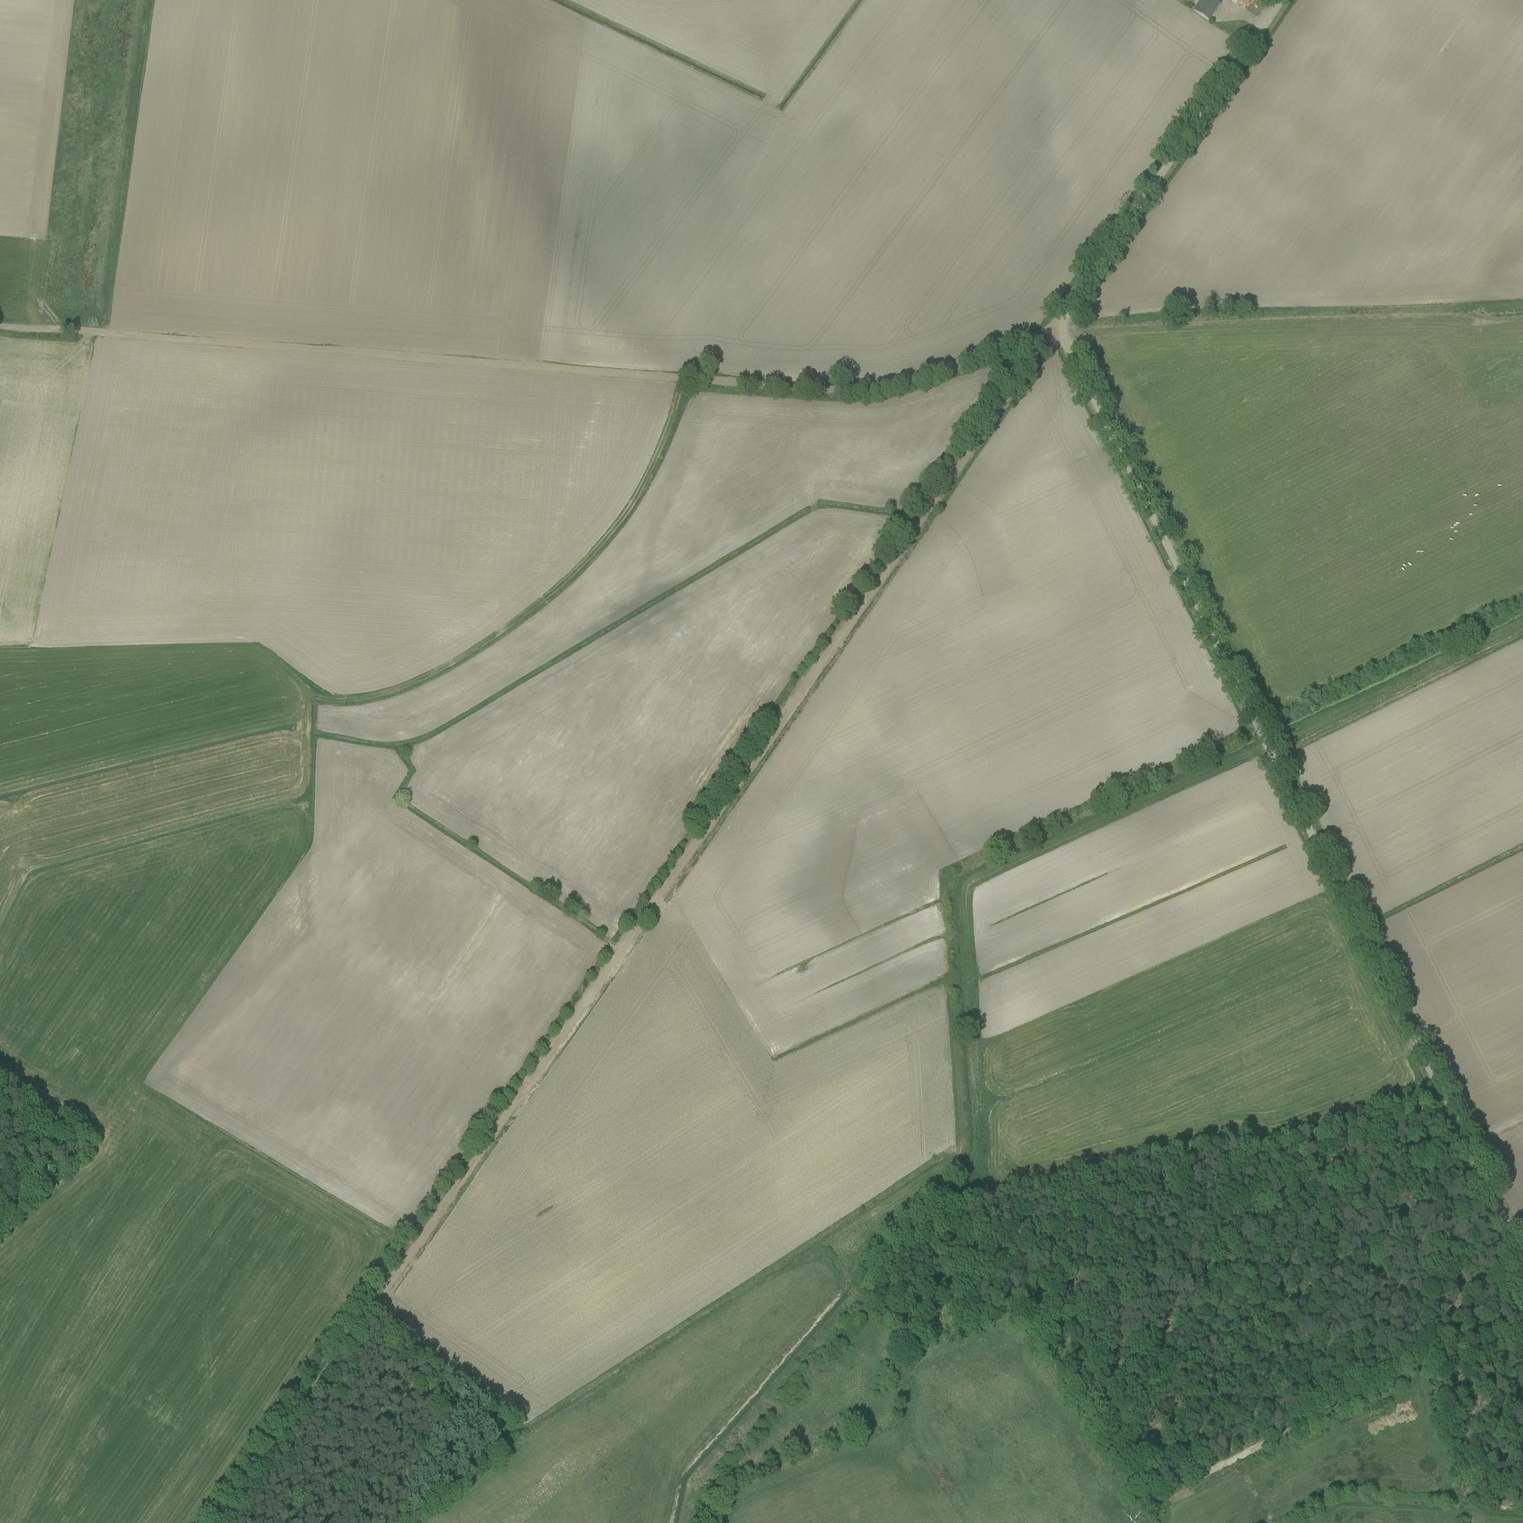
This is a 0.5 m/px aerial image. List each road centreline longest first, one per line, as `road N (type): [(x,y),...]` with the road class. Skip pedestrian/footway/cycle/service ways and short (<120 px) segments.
road 1 (track): [(1061,326),(1037,350),(221,1522)]
road 2 (unclassified): [(1522,1256),(1061,326),(1282,0)]
road 3 (track): [(1061,326),(942,369),(851,390),(0,325)]

